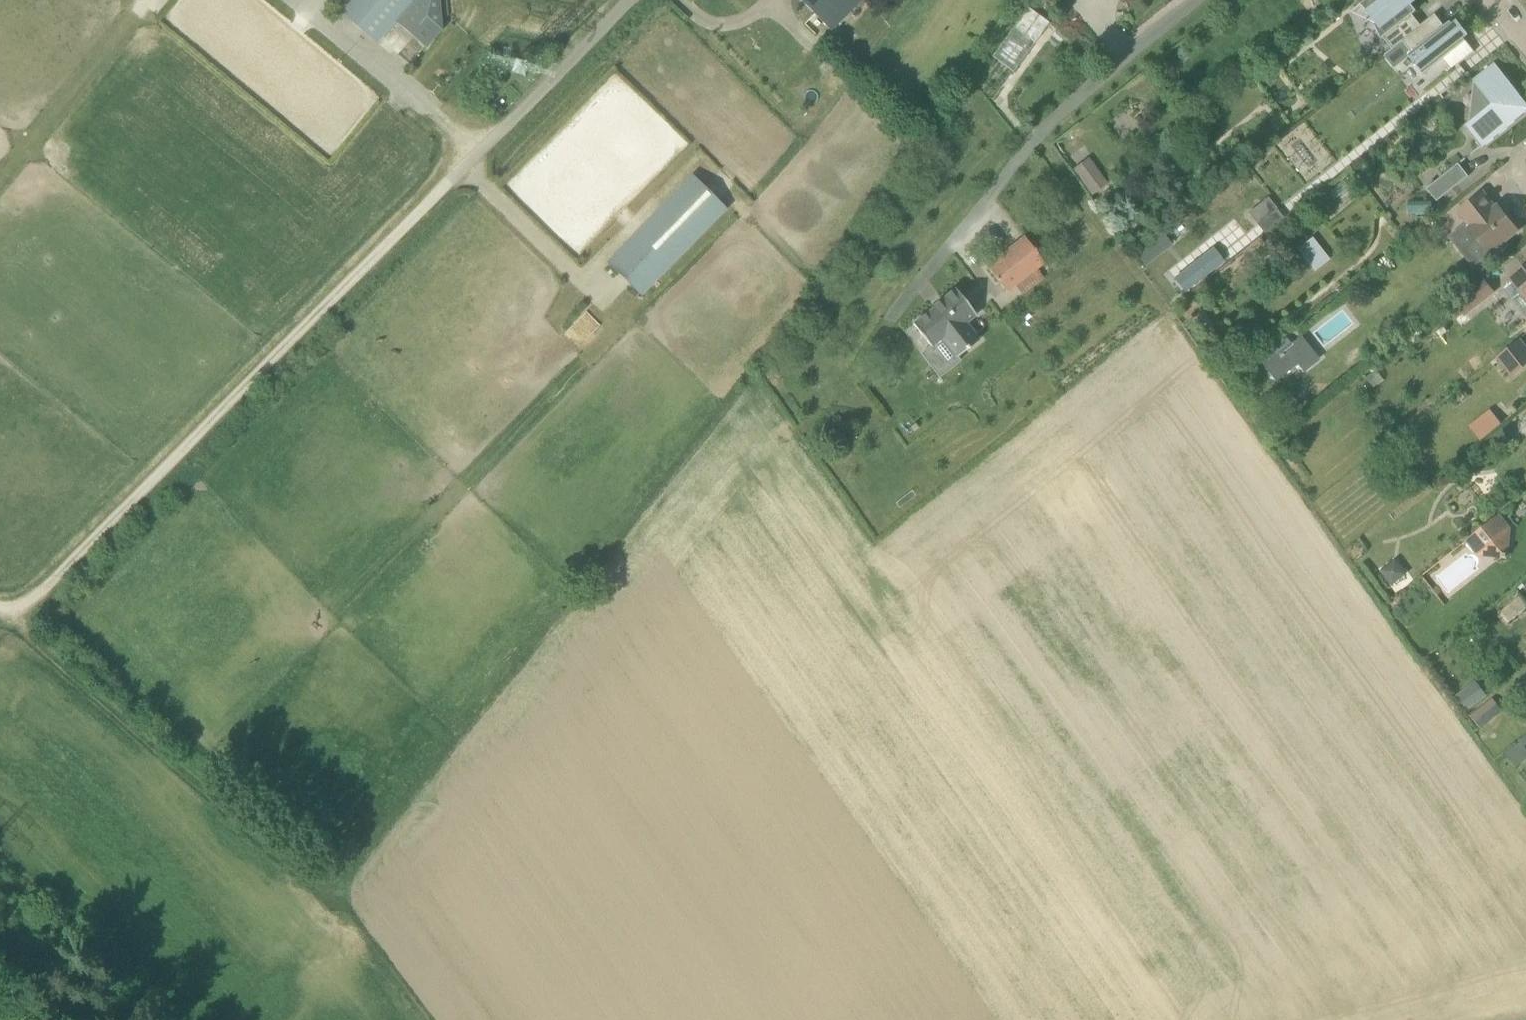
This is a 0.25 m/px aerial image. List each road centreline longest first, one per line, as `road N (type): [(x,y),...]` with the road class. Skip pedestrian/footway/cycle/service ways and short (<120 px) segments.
road 1 (track): [(442,190),(32,602),(0,611)]
road 2 (track): [(19,611),(45,650),(339,911)]
road 3 (residential): [(628,0),(442,190)]

